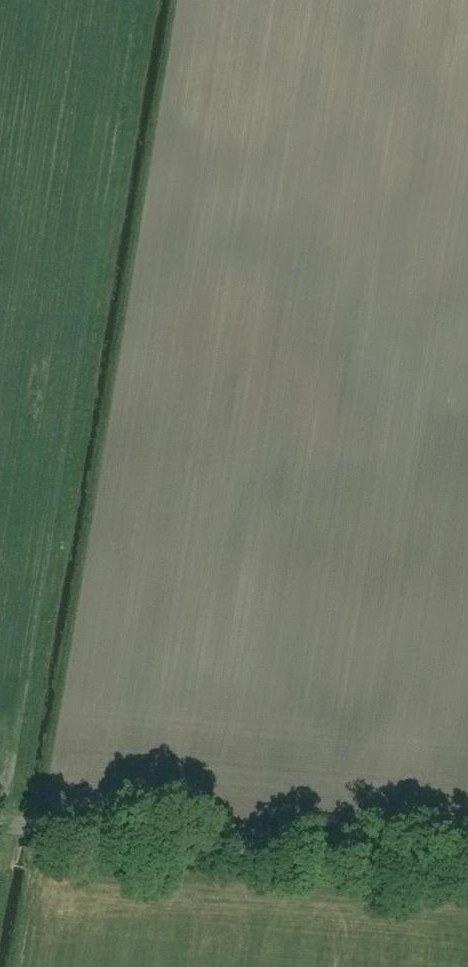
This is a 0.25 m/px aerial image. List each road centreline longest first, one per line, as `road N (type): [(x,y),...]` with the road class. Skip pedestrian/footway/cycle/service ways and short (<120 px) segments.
road 1 (unclassified): [(467,867),(0,820)]

